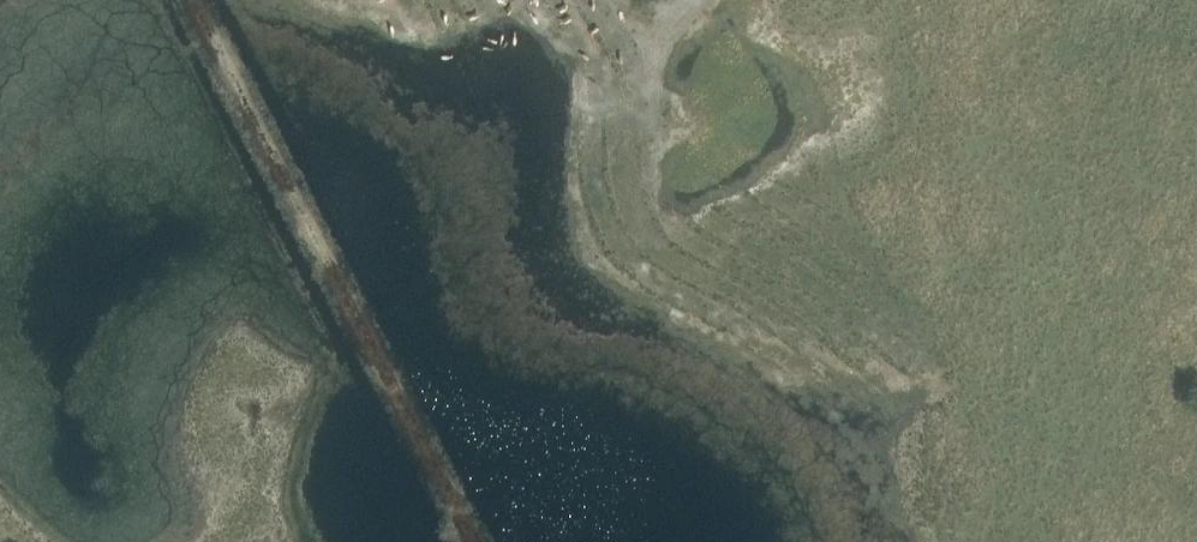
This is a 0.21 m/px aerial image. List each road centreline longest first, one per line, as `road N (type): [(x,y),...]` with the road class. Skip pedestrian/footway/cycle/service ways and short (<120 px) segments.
road 1 (track): [(188,0),(475,541)]

